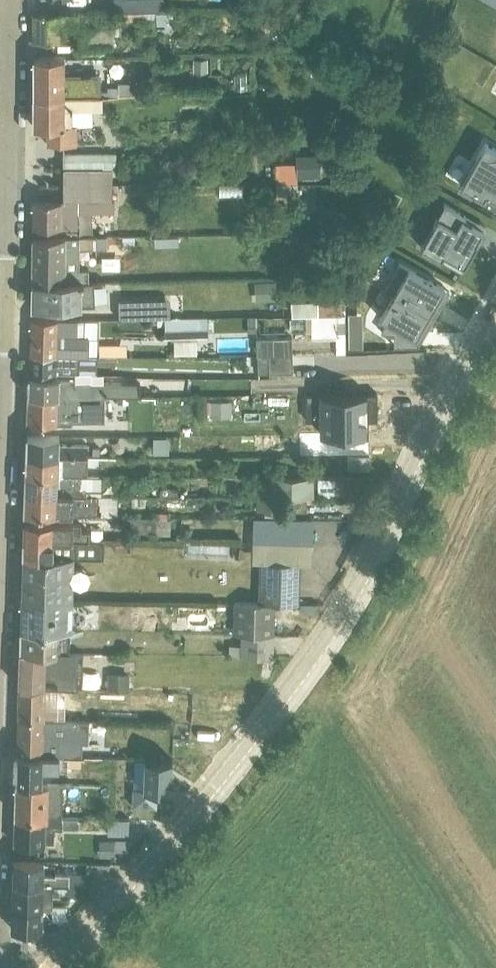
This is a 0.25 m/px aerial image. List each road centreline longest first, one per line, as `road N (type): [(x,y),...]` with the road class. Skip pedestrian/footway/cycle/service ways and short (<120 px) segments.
road 1 (tertiary): [(495,318),(373,567),(316,663),(138,887),(55,967)]
road 2 (tertiary): [(5,296),(9,0)]
road 3 (tertiary): [(0,465),(5,296)]

